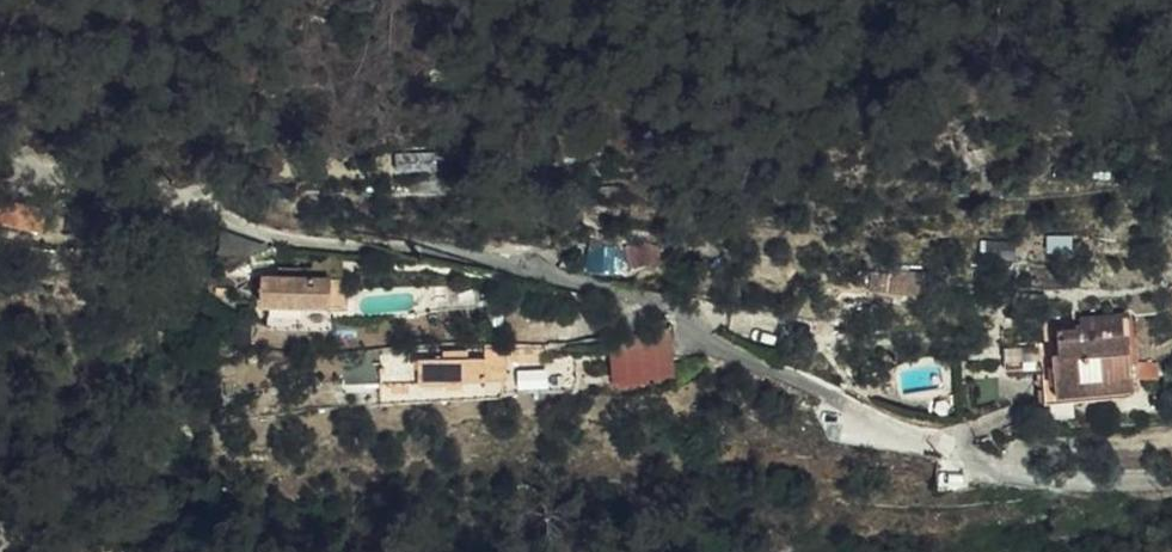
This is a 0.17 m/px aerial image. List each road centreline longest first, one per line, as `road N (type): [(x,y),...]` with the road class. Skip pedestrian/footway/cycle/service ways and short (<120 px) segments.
road 1 (track): [(0,146),(120,177)]

